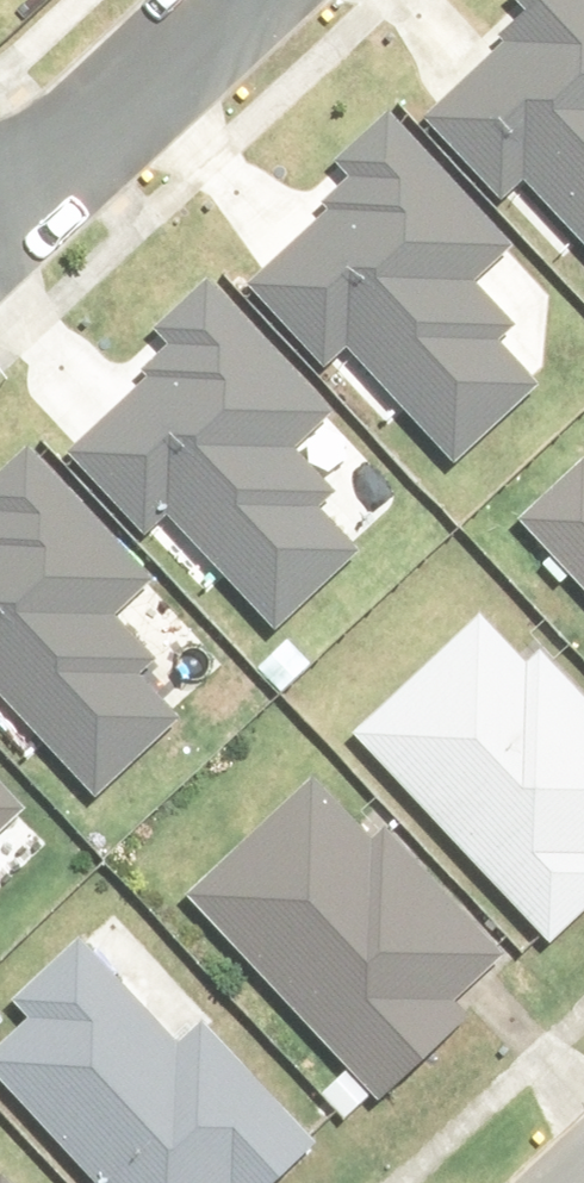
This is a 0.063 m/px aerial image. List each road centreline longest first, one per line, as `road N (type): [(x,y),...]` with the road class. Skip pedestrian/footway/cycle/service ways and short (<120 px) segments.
road 1 (residential): [(237,0),(0,219)]

